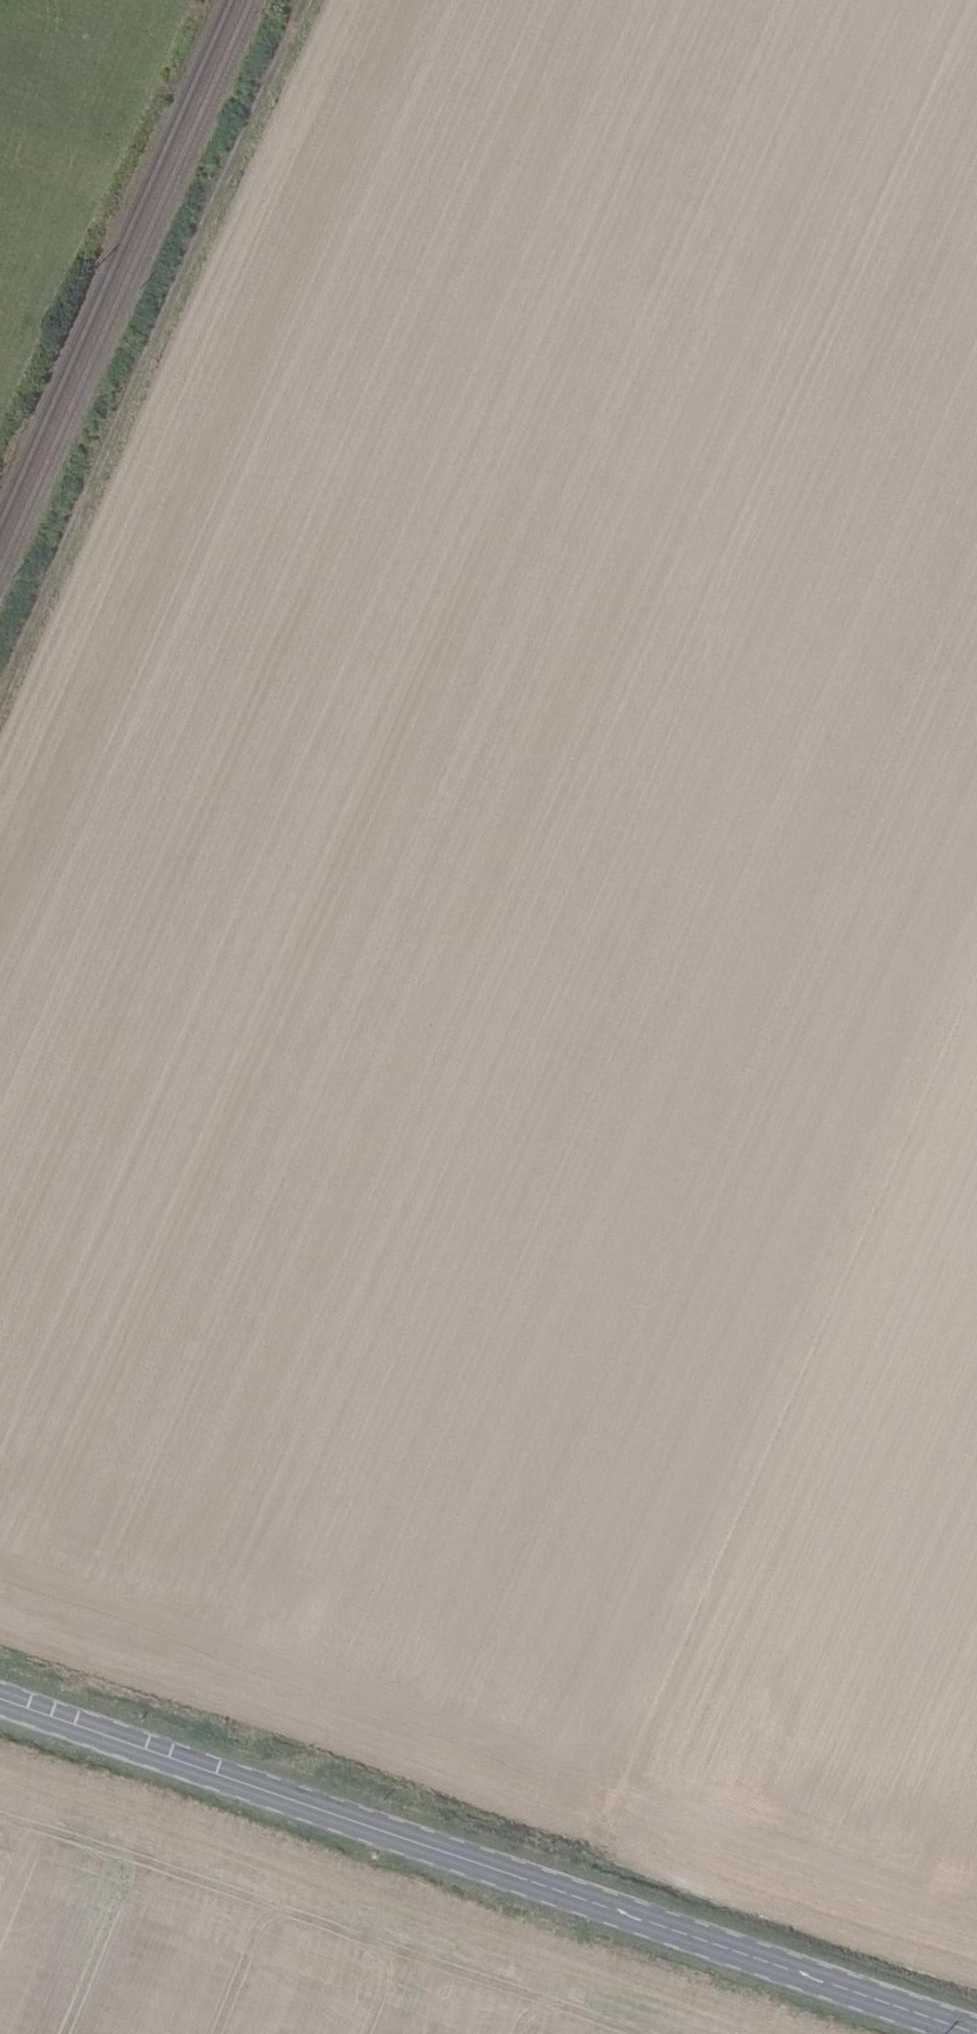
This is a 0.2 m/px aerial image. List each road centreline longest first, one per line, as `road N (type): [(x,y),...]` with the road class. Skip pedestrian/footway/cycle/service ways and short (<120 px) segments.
road 1 (primary): [(970,2033),(0,1699)]
road 2 (track): [(0,691),(304,0)]

